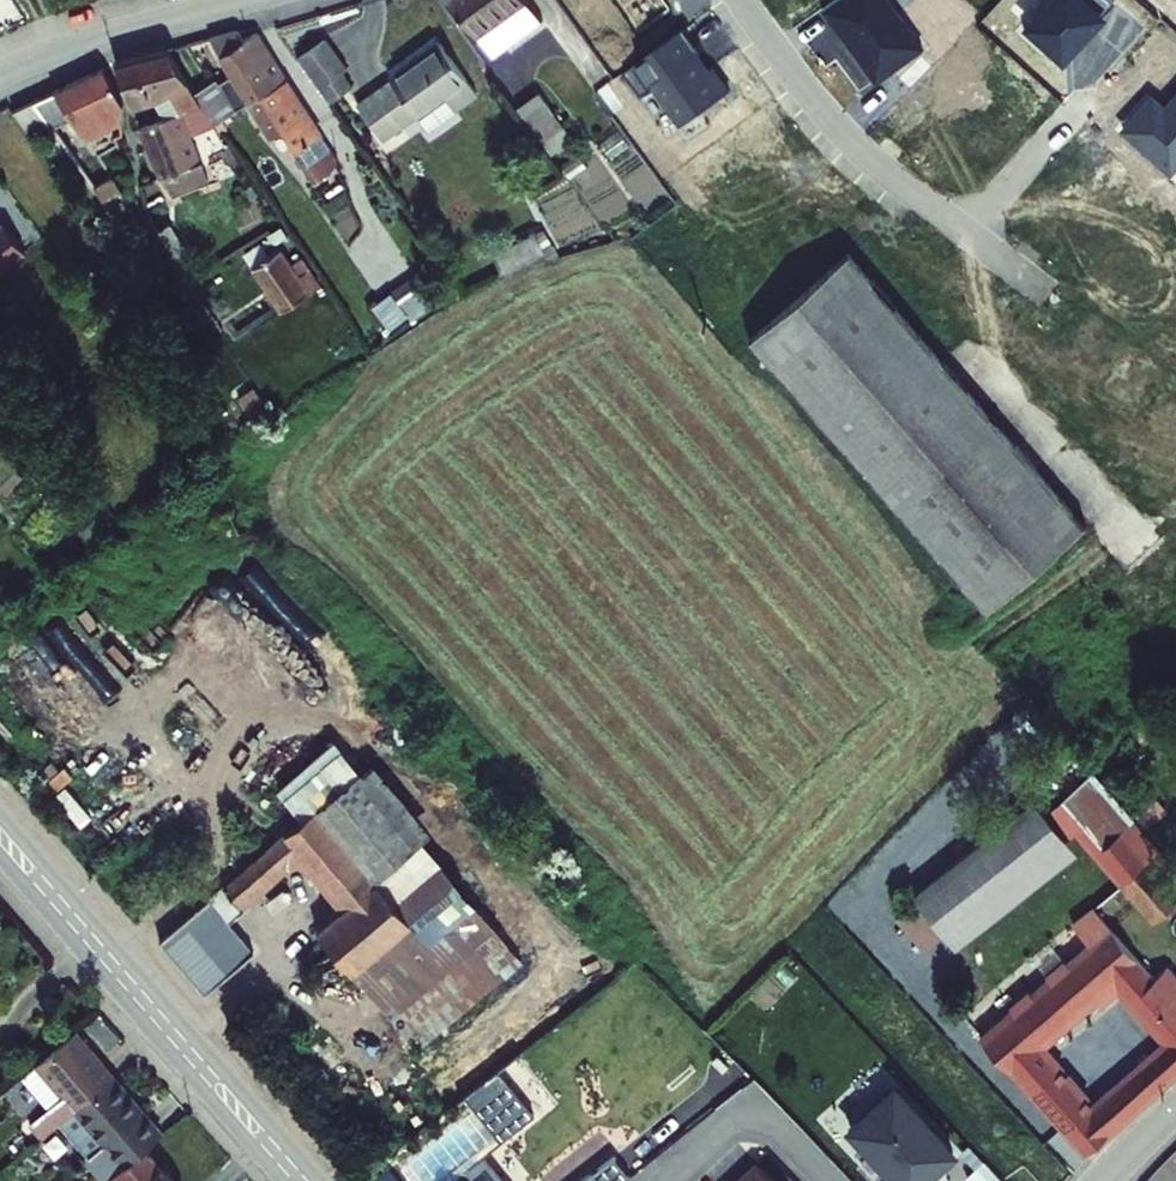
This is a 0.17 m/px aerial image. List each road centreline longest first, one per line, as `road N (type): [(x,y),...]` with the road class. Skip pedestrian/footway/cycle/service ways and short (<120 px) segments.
road 1 (secondary): [(315,1180),(0,816)]
road 2 (secondary): [(0,857),(280,1180)]
road 3 (residential): [(740,0),(841,132),(969,233)]
road 4 (residential): [(0,77),(47,55),(246,0)]
road 5 (residential): [(969,233),(1081,108)]

